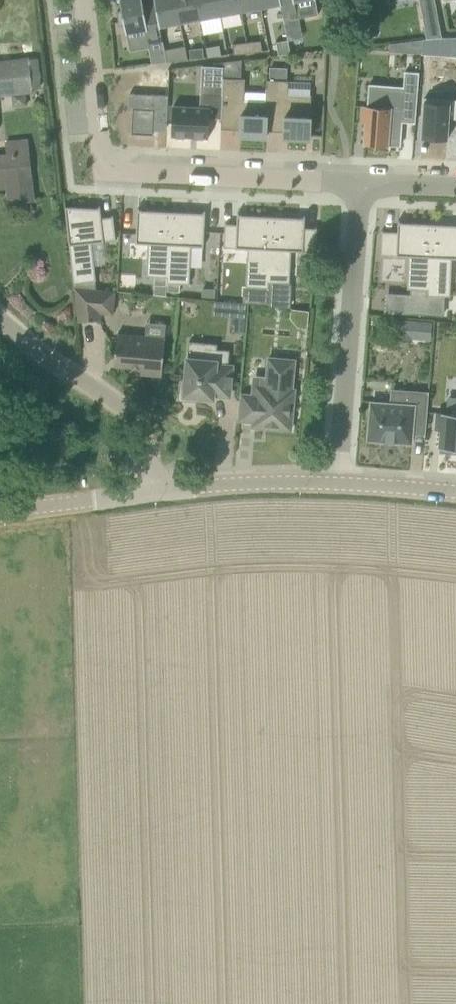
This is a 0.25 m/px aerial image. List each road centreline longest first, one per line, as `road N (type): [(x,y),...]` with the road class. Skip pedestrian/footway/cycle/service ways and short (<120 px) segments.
road 1 (residential): [(354,182),(341,483)]
road 2 (residential): [(354,182),(118,173),(99,154)]
road 3 (unclassified): [(149,491),(144,438),(127,412),(0,317)]
road 4 (tertiary): [(341,483),(149,491)]
road 5 (residential): [(84,0),(99,154)]
road 6 (tertiary): [(149,491),(0,512)]

